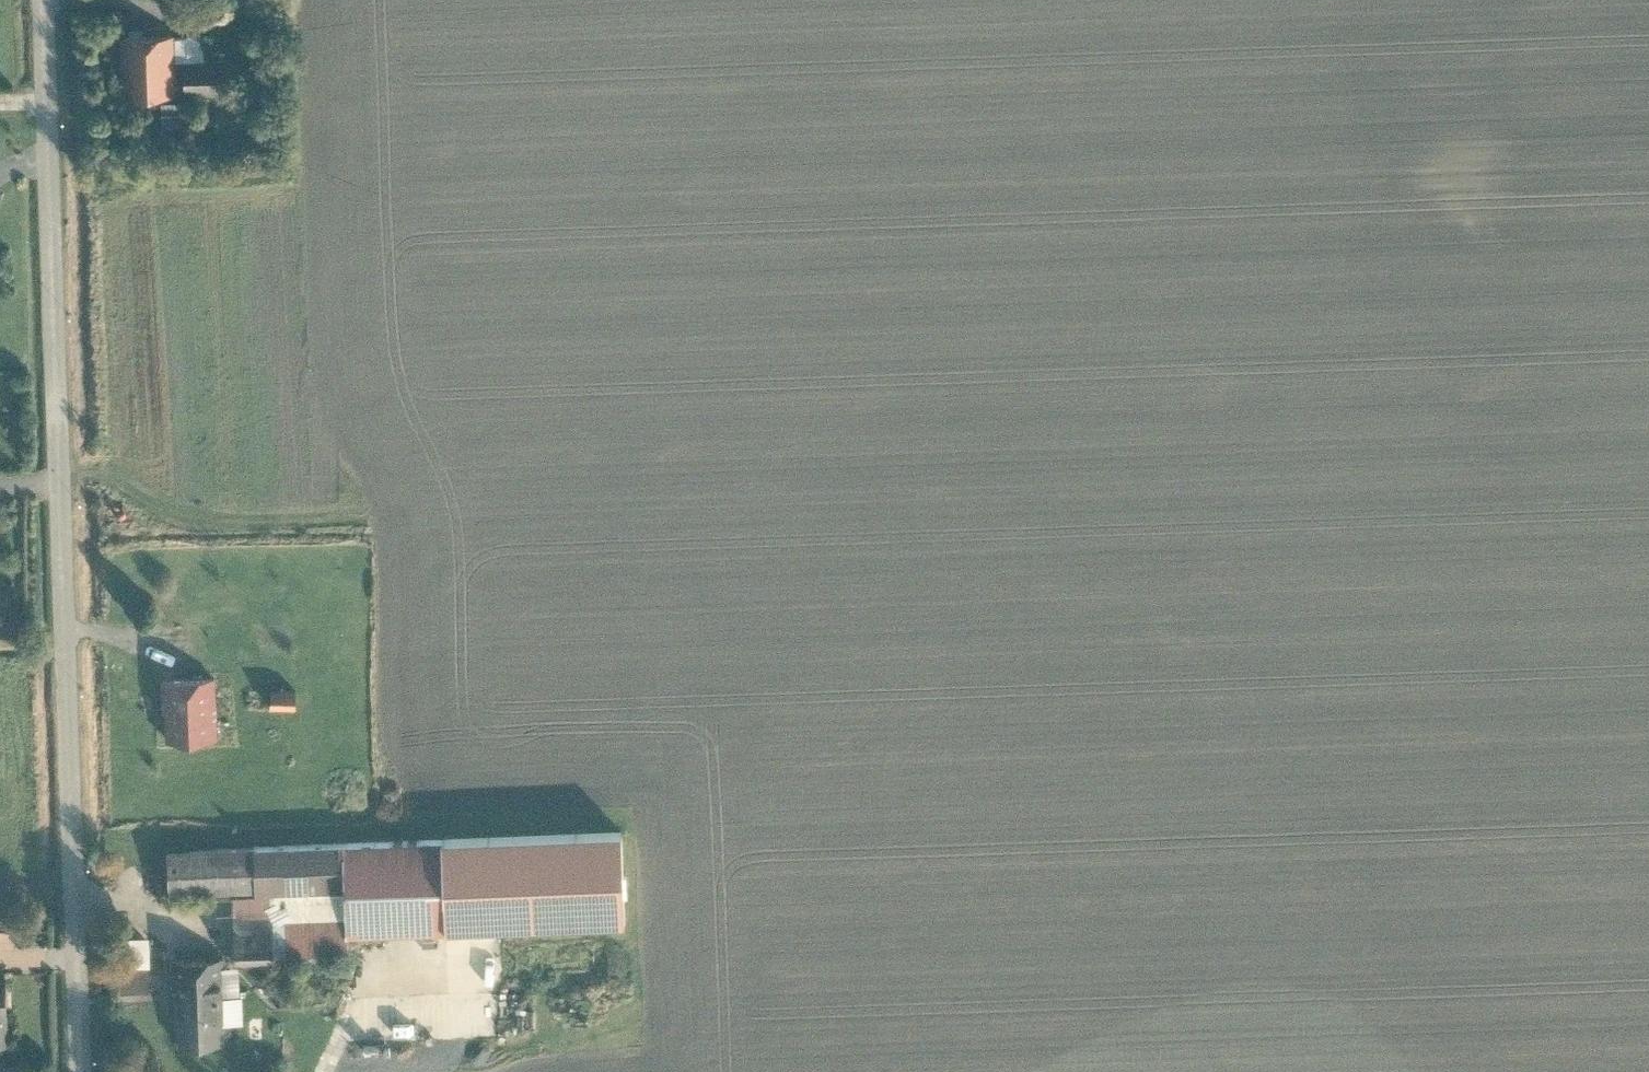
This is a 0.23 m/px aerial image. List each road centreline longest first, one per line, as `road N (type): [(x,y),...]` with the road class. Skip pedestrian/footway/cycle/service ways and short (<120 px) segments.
road 1 (residential): [(44,0),(82,1071)]

